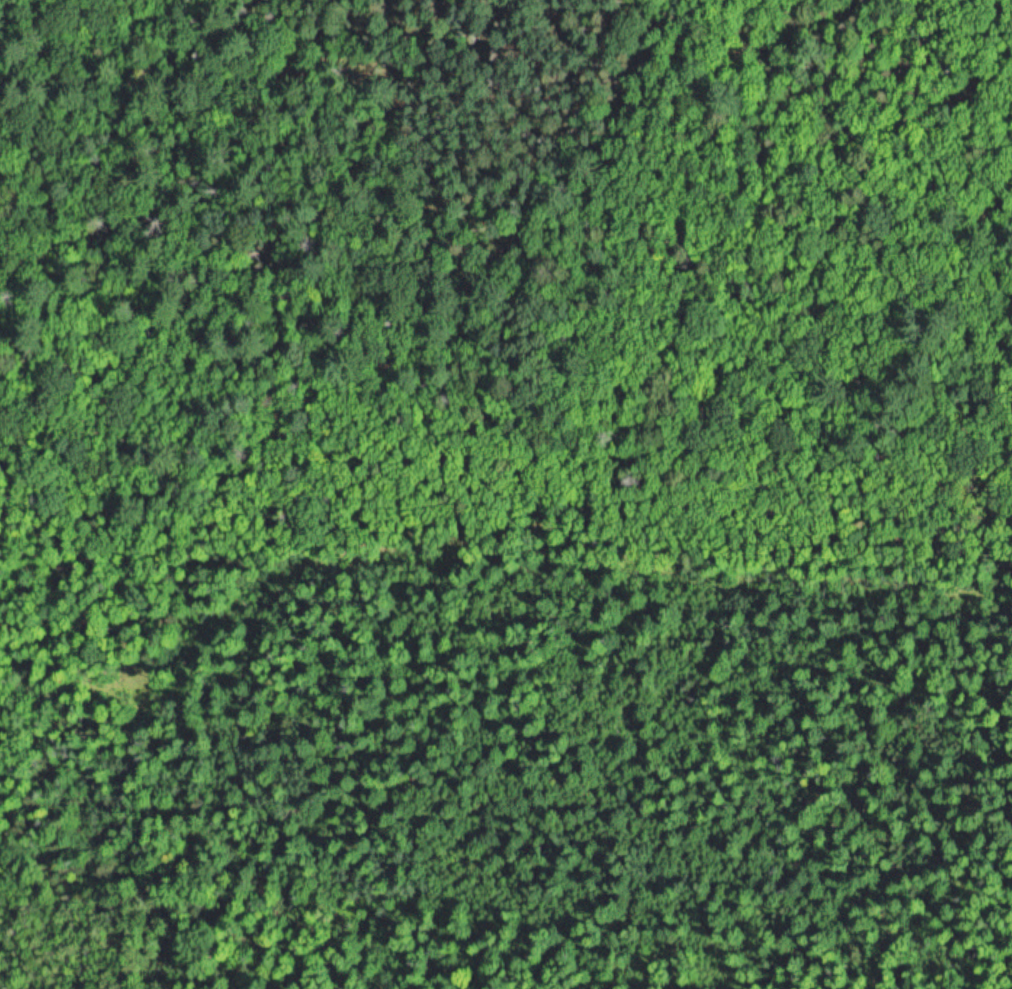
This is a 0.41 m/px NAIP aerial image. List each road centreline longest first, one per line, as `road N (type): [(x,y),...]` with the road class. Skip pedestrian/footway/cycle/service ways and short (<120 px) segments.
road 1 (track): [(678,0),(561,94),(0,328)]

